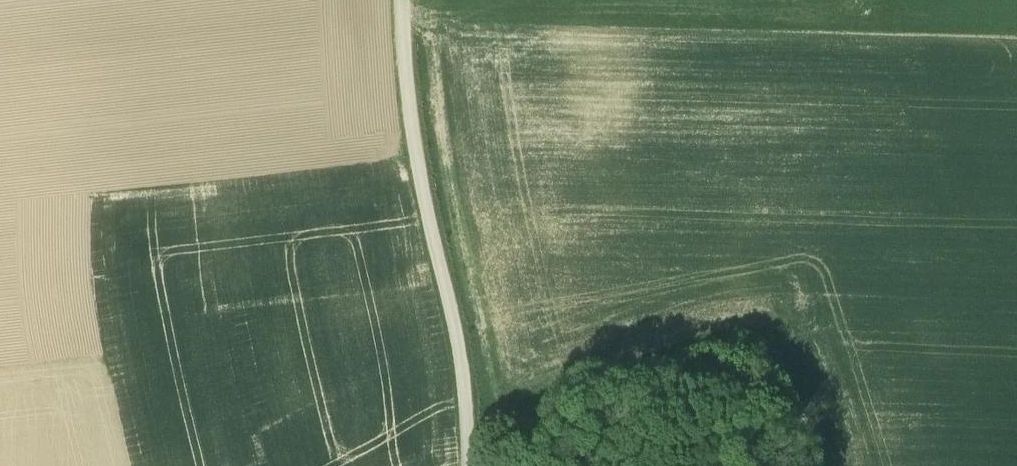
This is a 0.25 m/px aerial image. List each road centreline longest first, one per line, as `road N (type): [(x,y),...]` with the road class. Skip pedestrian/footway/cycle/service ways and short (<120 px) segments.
road 1 (unclassified): [(468,465),(457,336),(413,133),(403,0)]

